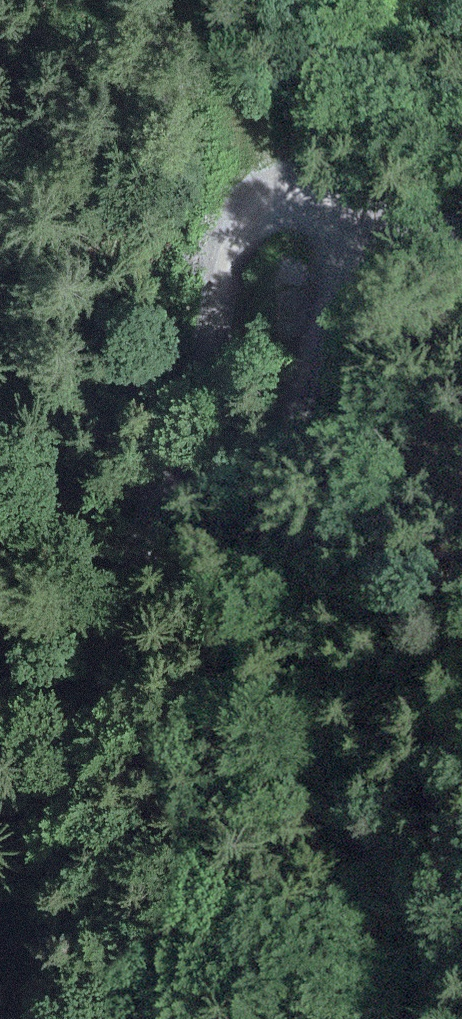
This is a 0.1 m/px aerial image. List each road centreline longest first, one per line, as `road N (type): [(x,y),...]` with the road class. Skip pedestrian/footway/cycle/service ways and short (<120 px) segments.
road 1 (track): [(23,1018),(41,855),(191,260),(283,197),(331,213),(352,244),(321,316),(303,426),(291,581),(363,818),(422,934),(431,1018)]

